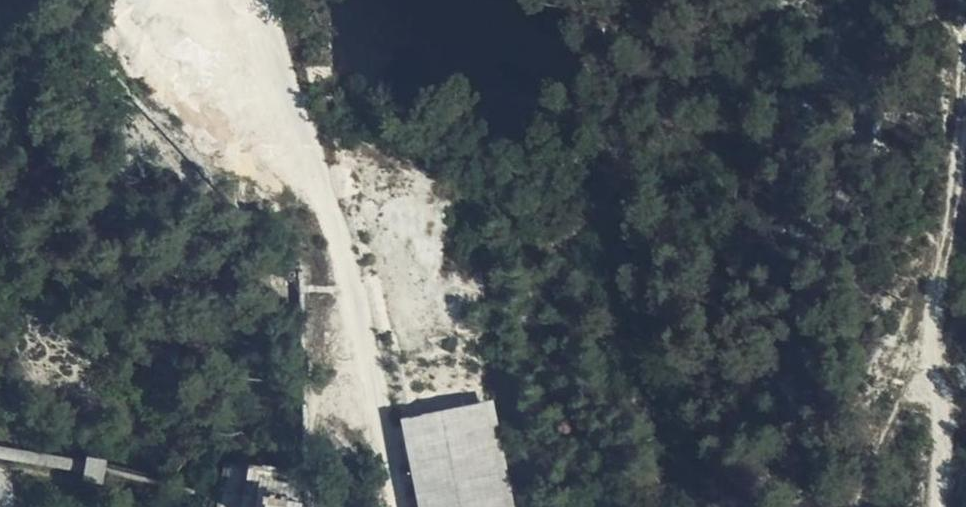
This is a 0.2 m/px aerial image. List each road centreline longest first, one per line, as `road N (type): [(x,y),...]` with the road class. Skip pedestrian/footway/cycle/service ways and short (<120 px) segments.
road 1 (track): [(394,506),(384,402),(330,172),(266,0)]
road 2 (track): [(949,506),(964,0)]
road 3 (track): [(867,506),(951,339)]

